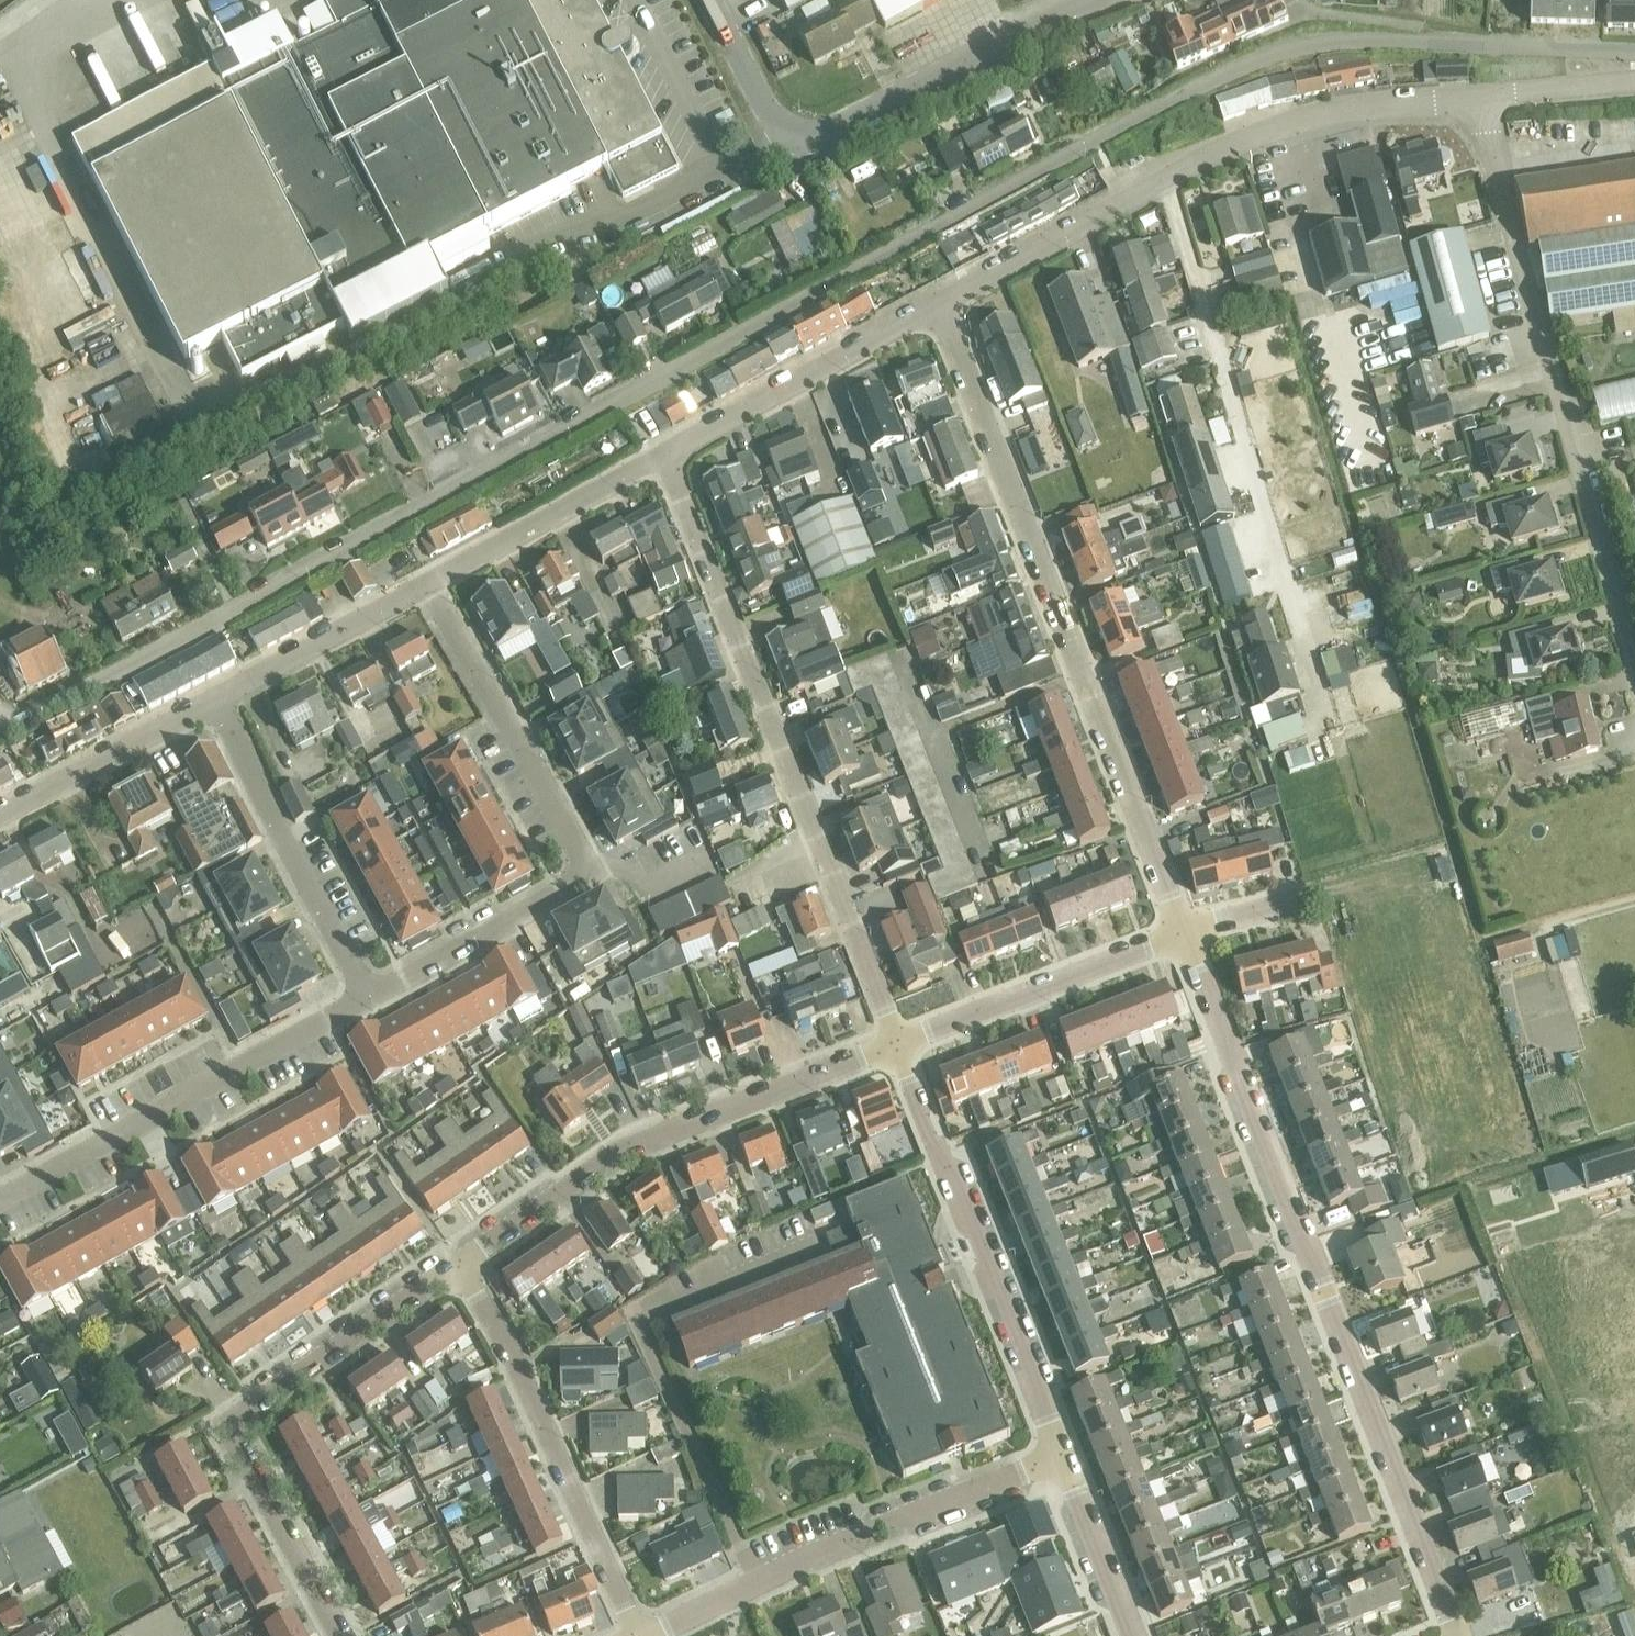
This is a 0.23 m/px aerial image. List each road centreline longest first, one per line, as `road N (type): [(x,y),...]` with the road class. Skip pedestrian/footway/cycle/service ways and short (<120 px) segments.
road 1 (residential): [(0,731),(1250,65),(1336,42),(1634,53)]
road 2 (residential): [(1458,1635),(1183,933)]
road 3 (residential): [(1183,933),(938,304)]
road 4 (residential): [(896,1044),(663,454)]
road 5 (residential): [(1634,678),(1474,98)]
road 6 (tertiary): [(938,304),(1266,129),(1336,110),(1474,98)]
road 7 (residential): [(339,1635),(234,1425),(255,1403),(456,1268)]
road 8 (residential): [(456,1268),(627,1150),(896,1044)]
road 9 (unclassified): [(709,0),(775,123),(802,136),(842,126),(1091,0)]
road 10 (residential): [(648,1635),(810,1558),(1060,1455)]
road 11 (residential): [(1060,1455),(896,1044)]
road 12 (residential): [(0,1202),(368,998)]
road 13 (residential): [(637,1635),(520,1378),(456,1268)]
road 14 (residential): [(213,697),(368,998)]
road 15 (residential): [(427,585),(591,875)]
road 16 (tertiary): [(663,454),(938,304)]
road 17 (residential): [(896,1044),(1183,933)]
road 18 (tertiary): [(427,585),(663,454)]
road 19 (residential): [(368,998),(591,875)]
road 20 (tertiary): [(0,814),(213,697)]
road 21 (tertiary): [(213,697),(427,585)]
road 22 (residential): [(1133,1635),(1060,1455)]
road 23 (tertiary): [(1474,98),(1634,81)]
road 24 (residential): [(1183,933),(1308,899)]

